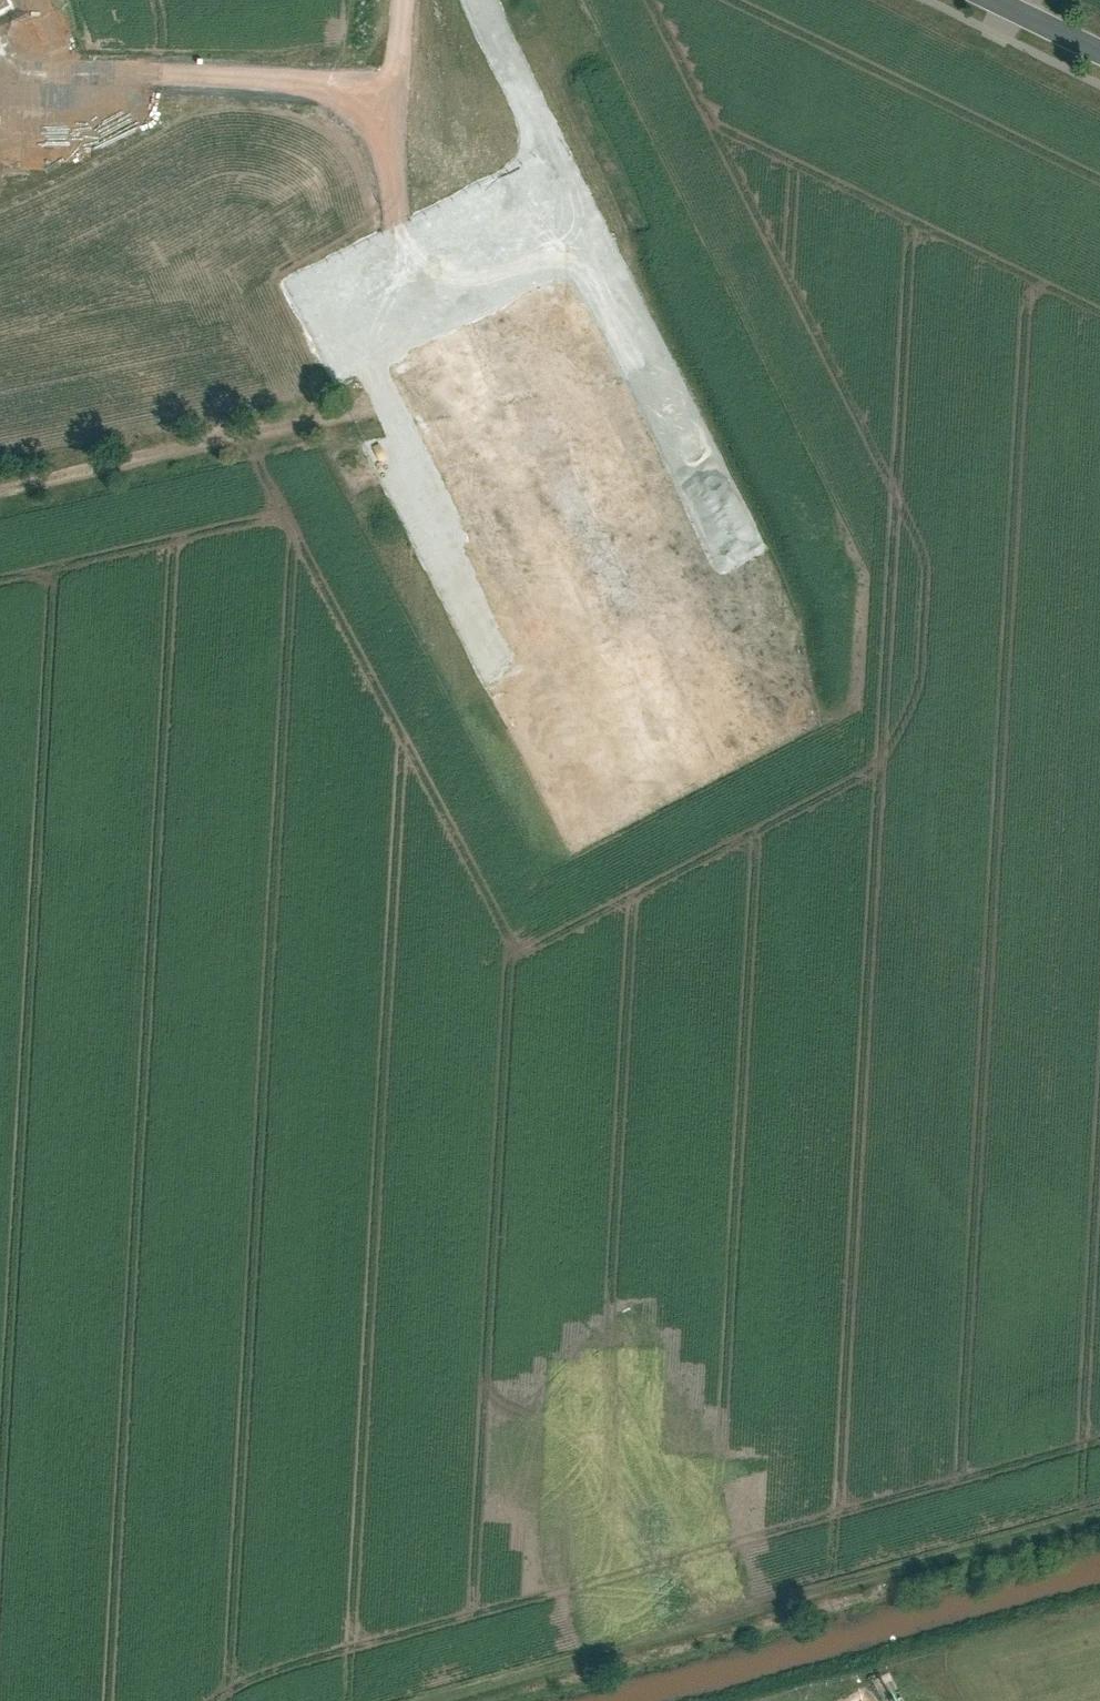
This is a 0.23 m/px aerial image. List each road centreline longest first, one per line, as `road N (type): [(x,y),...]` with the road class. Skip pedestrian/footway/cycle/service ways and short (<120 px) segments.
road 1 (track): [(410,0),(390,405),(0,496)]
road 2 (tertiary): [(989,0),(1099,54)]

